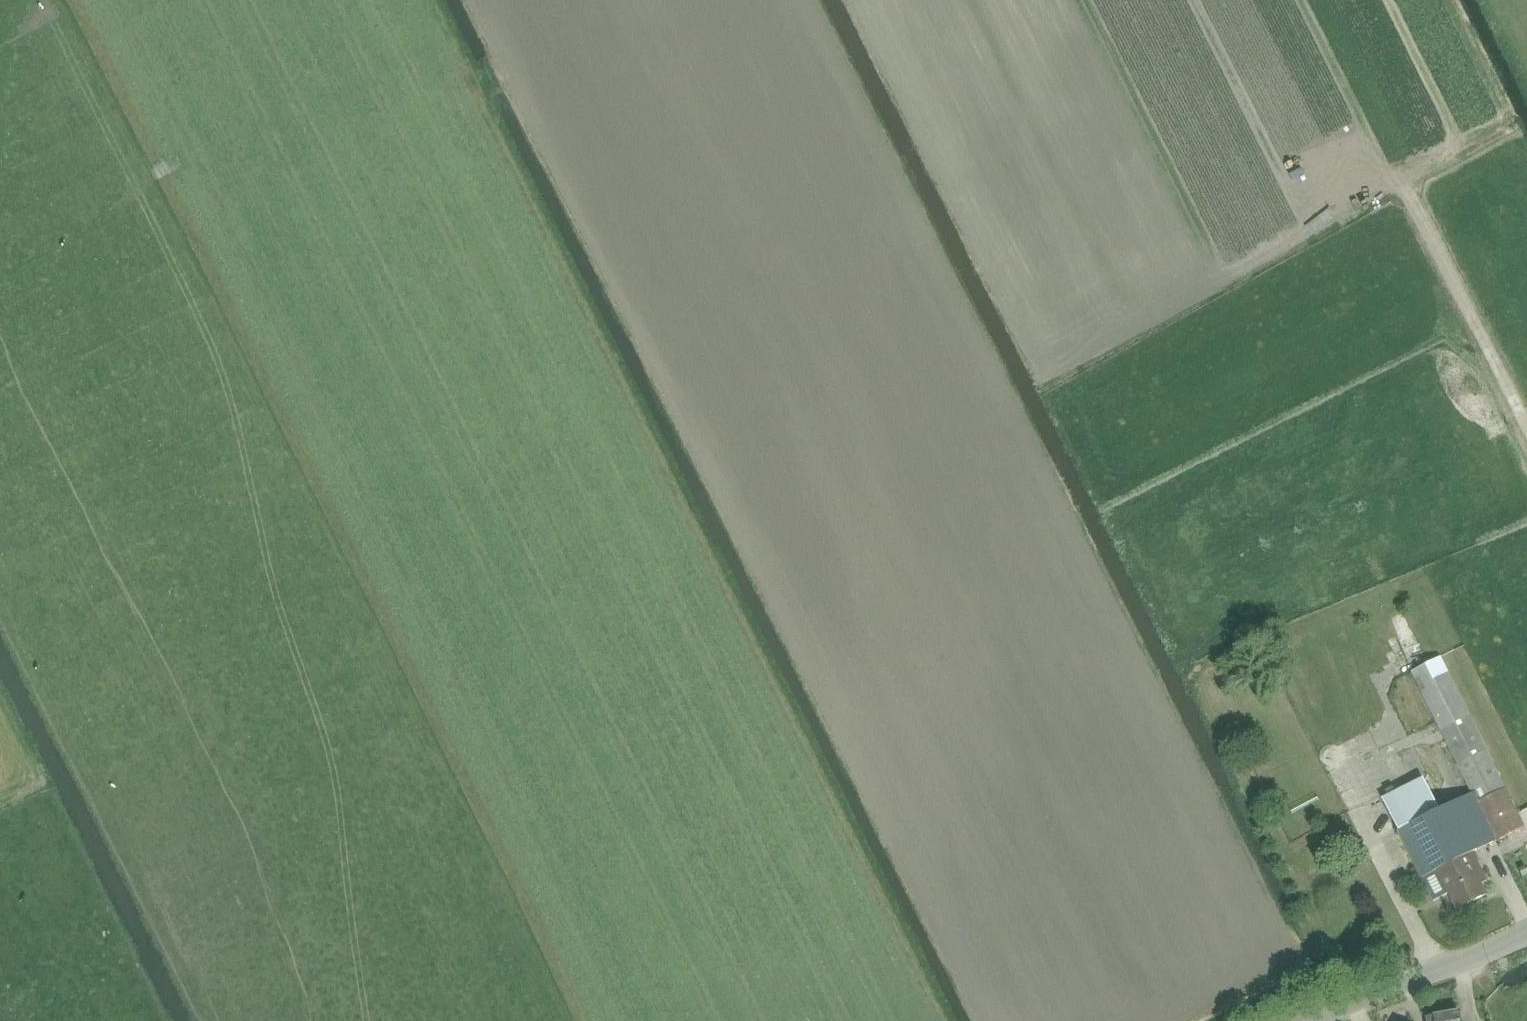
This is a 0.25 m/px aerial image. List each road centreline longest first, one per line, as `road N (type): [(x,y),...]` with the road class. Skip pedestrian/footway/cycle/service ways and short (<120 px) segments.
road 1 (tertiary): [(1324,1020),(1526,932)]

